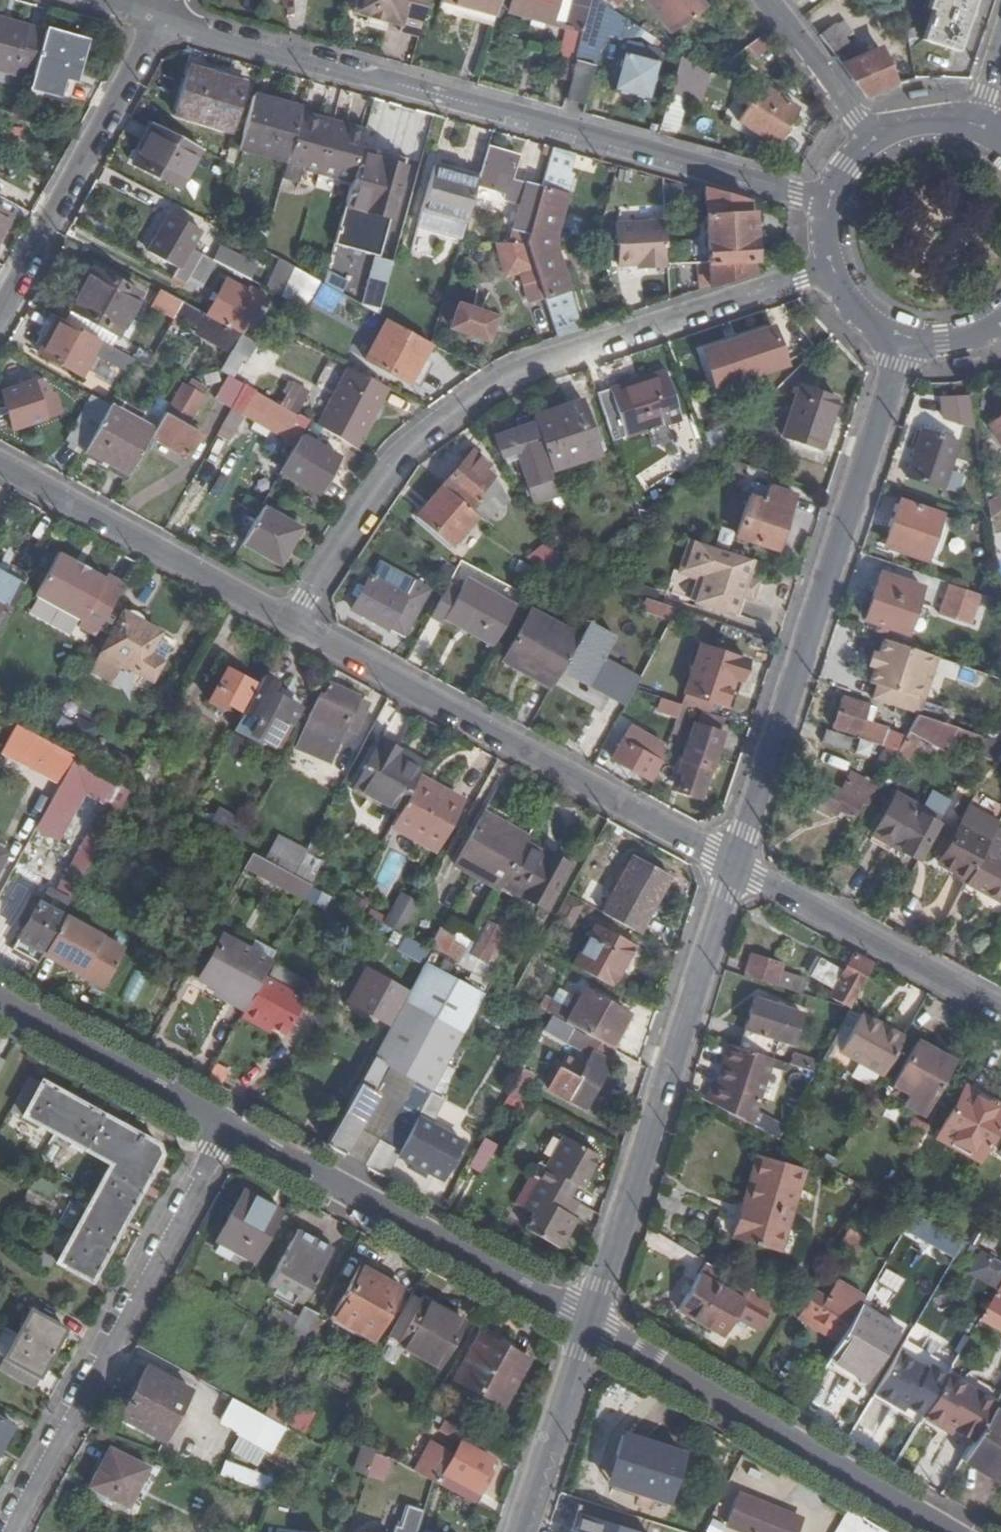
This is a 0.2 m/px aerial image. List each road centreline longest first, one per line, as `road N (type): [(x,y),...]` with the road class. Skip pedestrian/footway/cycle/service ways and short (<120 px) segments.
road 1 (tertiary): [(828,203),(231,44),(159,16)]
road 2 (residential): [(831,269),(499,376),(401,450),(287,628)]
road 3 (tertiary): [(734,866),(906,340)]
road 4 (residential): [(287,628),(734,866)]
road 5 (tertiary): [(588,1320),(734,866)]
road 6 (residential): [(229,1132),(8,1531)]
road 7 (residential): [(588,1320),(950,1531)]
road 8 (residential): [(229,1132),(588,1320)]
road 9 (residential): [(0,309),(159,16)]
road 10 (residential): [(0,465),(287,628)]
road 11 (residential): [(734,866),(1000,1011)]
road 12 (residential): [(0,1005),(229,1132)]
road 13 (tertiary): [(519,1531),(588,1320)]
road 14 (tertiary): [(869,137),(767,0)]

